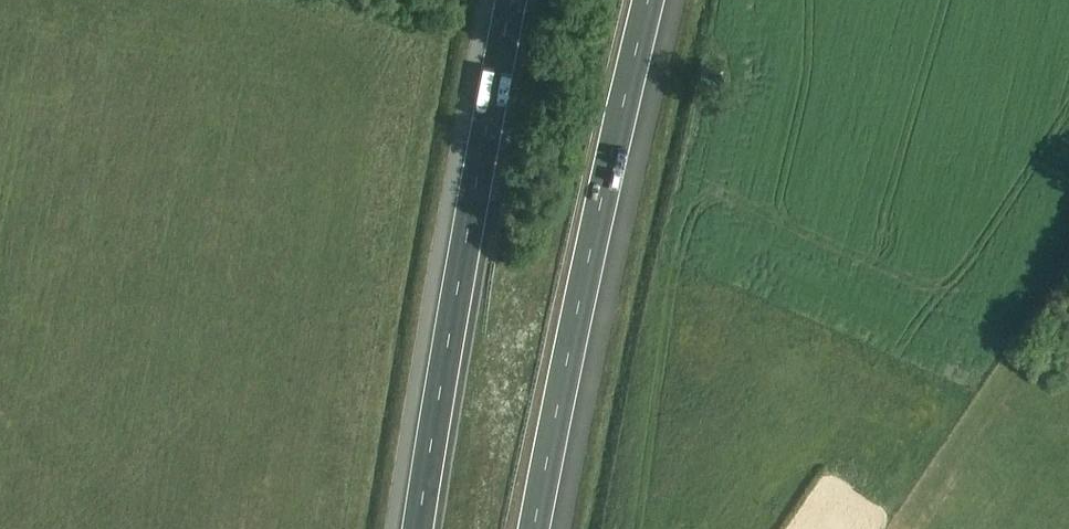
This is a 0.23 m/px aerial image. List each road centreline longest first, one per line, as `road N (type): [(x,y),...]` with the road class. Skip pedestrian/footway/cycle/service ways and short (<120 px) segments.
road 1 (motorway): [(541,528),(656,0)]
road 2 (motorway): [(511,0),(419,528)]

